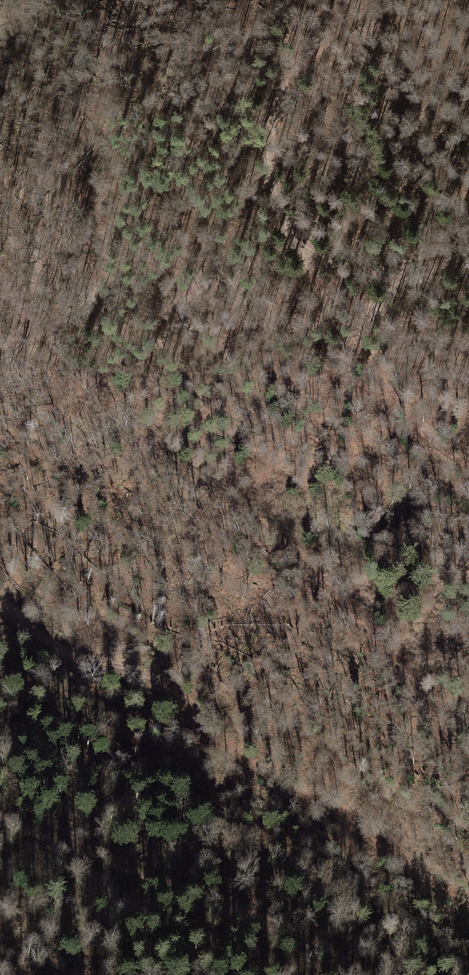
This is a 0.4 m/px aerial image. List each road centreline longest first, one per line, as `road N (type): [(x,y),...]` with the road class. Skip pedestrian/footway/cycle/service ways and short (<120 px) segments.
road 1 (track): [(468,781),(411,684),(310,567),(166,457),(0,292)]
road 2 (track): [(468,464),(412,427),(386,398),(289,230),(270,180),(280,103),(341,23),(375,0)]
road 3 (track): [(0,601),(62,650),(162,681),(195,703),(224,744),(275,781),(356,820),(386,852),(468,904)]
road 4 (track): [(0,825),(317,946),(358,974)]
road 5 (track): [(468,258),(412,270),(363,267),(289,230)]

